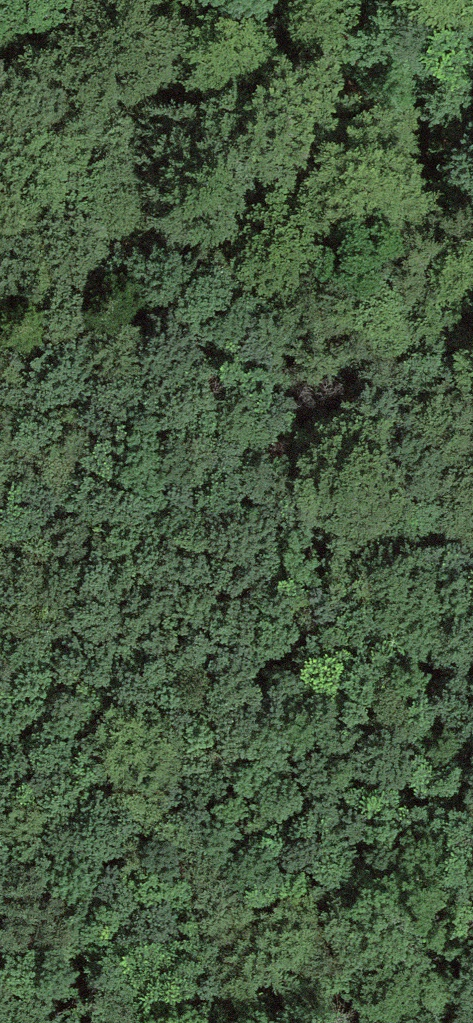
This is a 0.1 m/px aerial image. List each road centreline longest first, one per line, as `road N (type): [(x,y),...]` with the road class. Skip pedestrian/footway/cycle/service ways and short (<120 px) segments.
road 1 (track): [(472,558),(128,499),(16,530),(0,550)]
road 2 (track): [(189,0),(472,196)]
road 3 (track): [(0,865),(75,936),(142,1022)]

